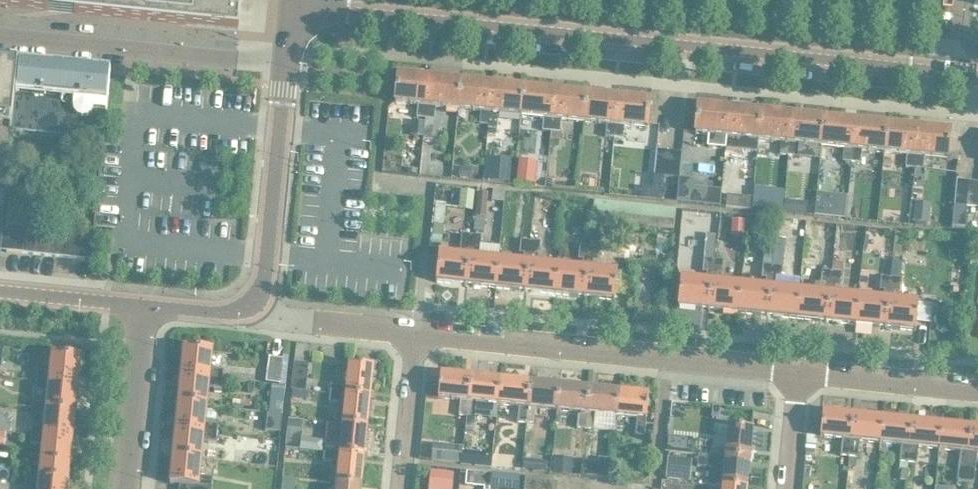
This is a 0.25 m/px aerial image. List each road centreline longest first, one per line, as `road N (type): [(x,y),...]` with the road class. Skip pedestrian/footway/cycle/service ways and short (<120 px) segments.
road 1 (residential): [(949,77),(294,17)]
road 2 (residential): [(799,374),(417,335)]
road 3 (residential): [(288,65),(0,35)]
road 4 (residential): [(288,65),(264,286),(243,315)]
road 5 (residential): [(130,488),(149,307)]
road 6 (residential): [(977,392),(799,374)]
road 7 (residential): [(417,335),(243,315)]
road 8 (residential): [(398,488),(417,335)]
road 9 (residential): [(149,307),(0,293)]

